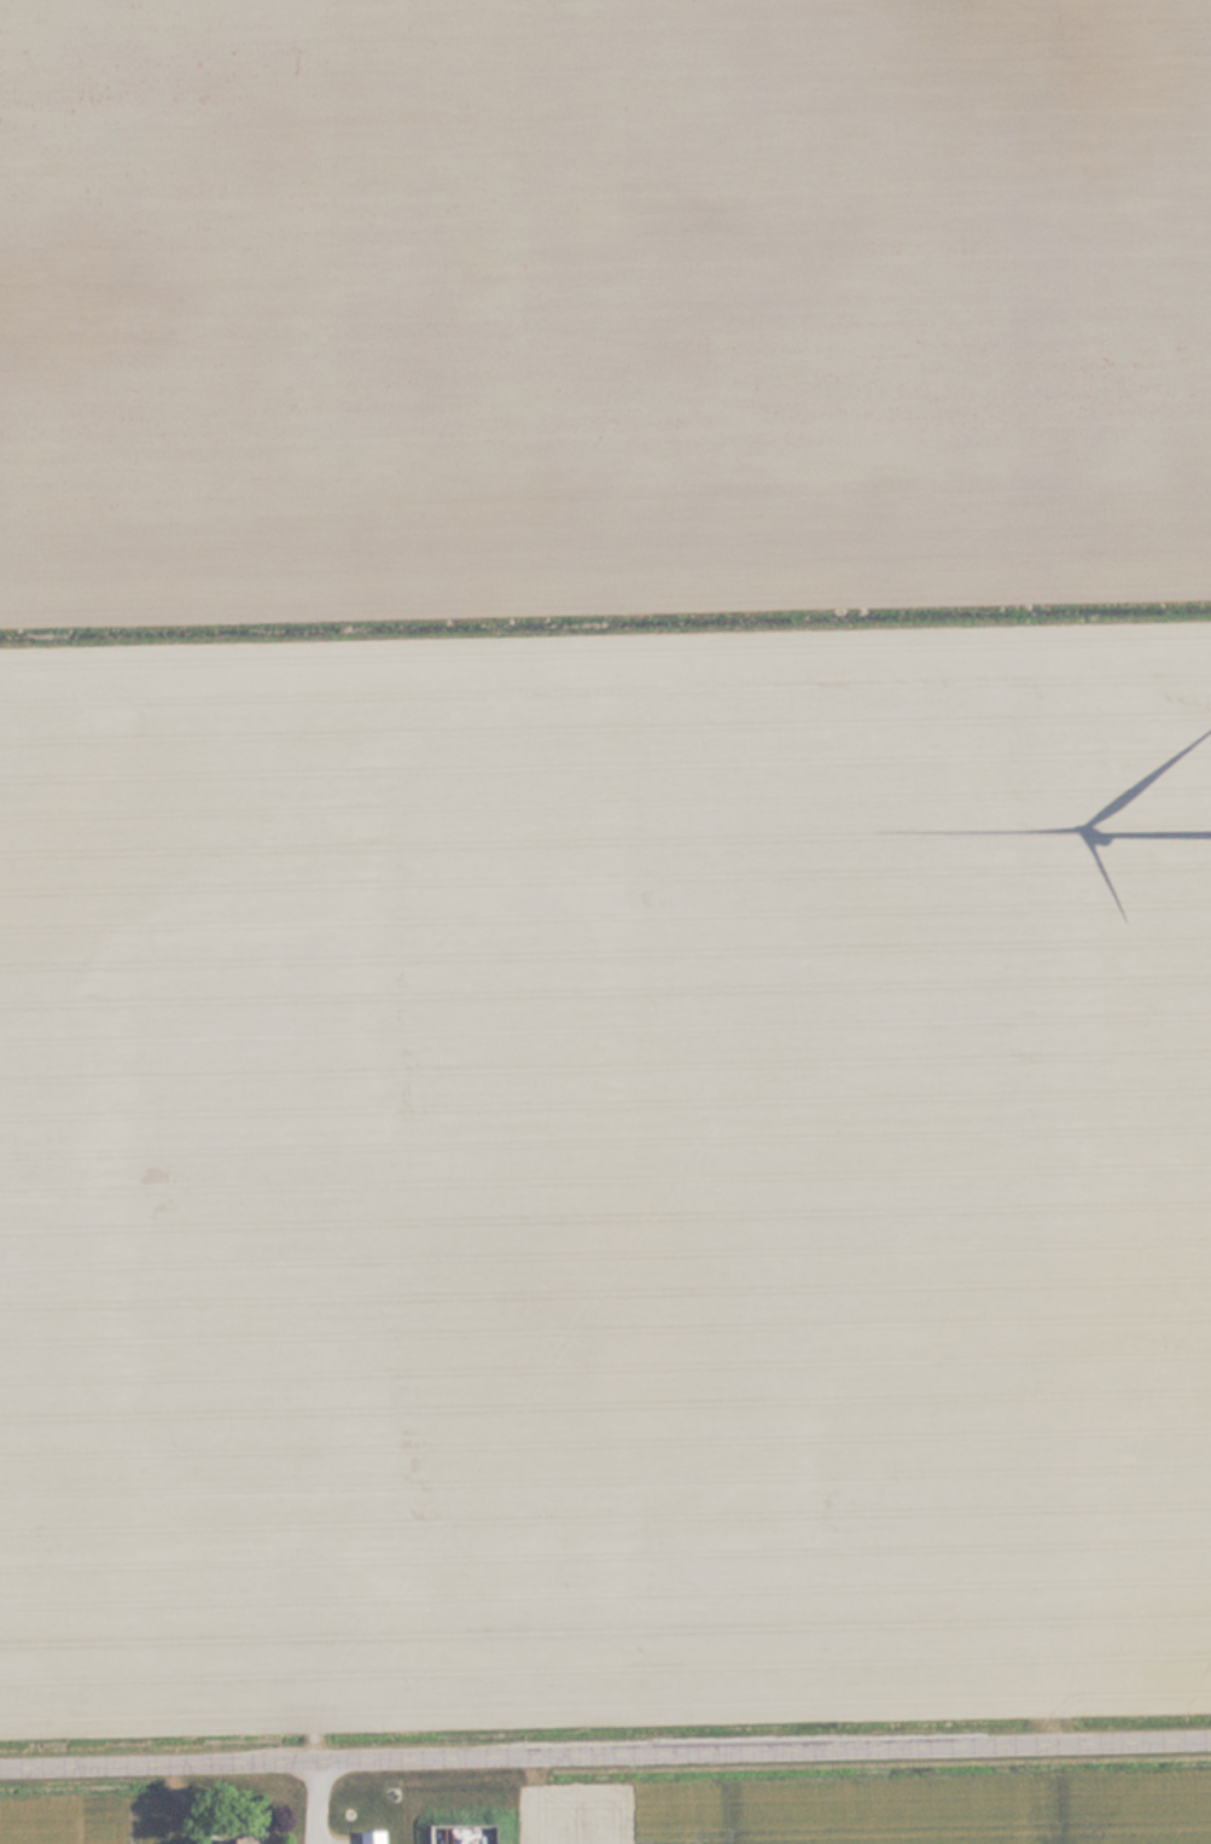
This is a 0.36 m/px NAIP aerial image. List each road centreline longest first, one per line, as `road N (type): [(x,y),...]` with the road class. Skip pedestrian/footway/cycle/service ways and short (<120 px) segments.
road 1 (residential): [(0,1771),(1210,1741)]

